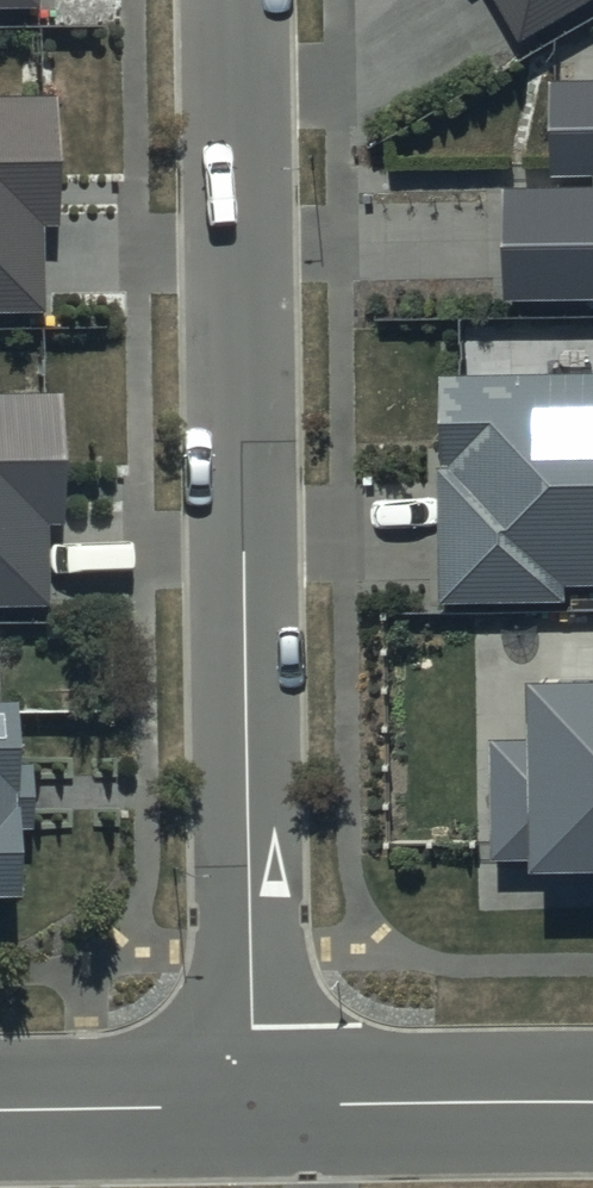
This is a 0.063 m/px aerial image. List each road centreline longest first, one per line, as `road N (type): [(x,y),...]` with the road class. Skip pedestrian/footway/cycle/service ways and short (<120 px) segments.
road 1 (residential): [(256,1106),(235,0)]
road 2 (residential): [(592,1104),(256,1106)]
road 3 (residential): [(256,1106),(0,1111)]

